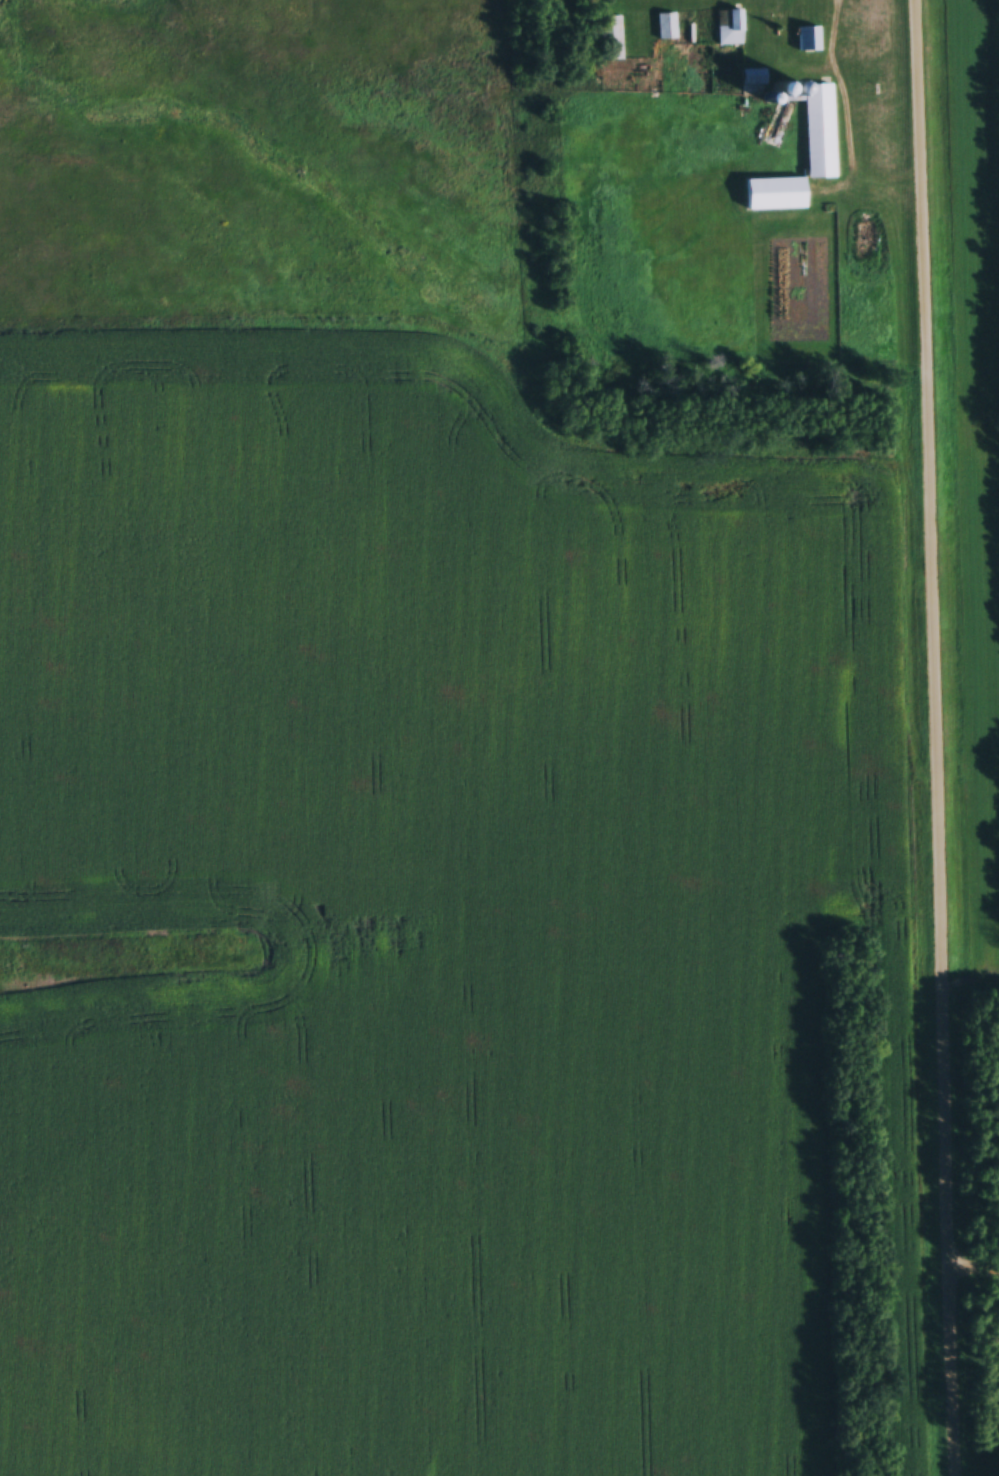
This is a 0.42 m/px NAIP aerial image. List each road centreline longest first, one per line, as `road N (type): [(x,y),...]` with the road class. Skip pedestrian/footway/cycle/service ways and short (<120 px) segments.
road 1 (residential): [(960,1475),(917,0)]

